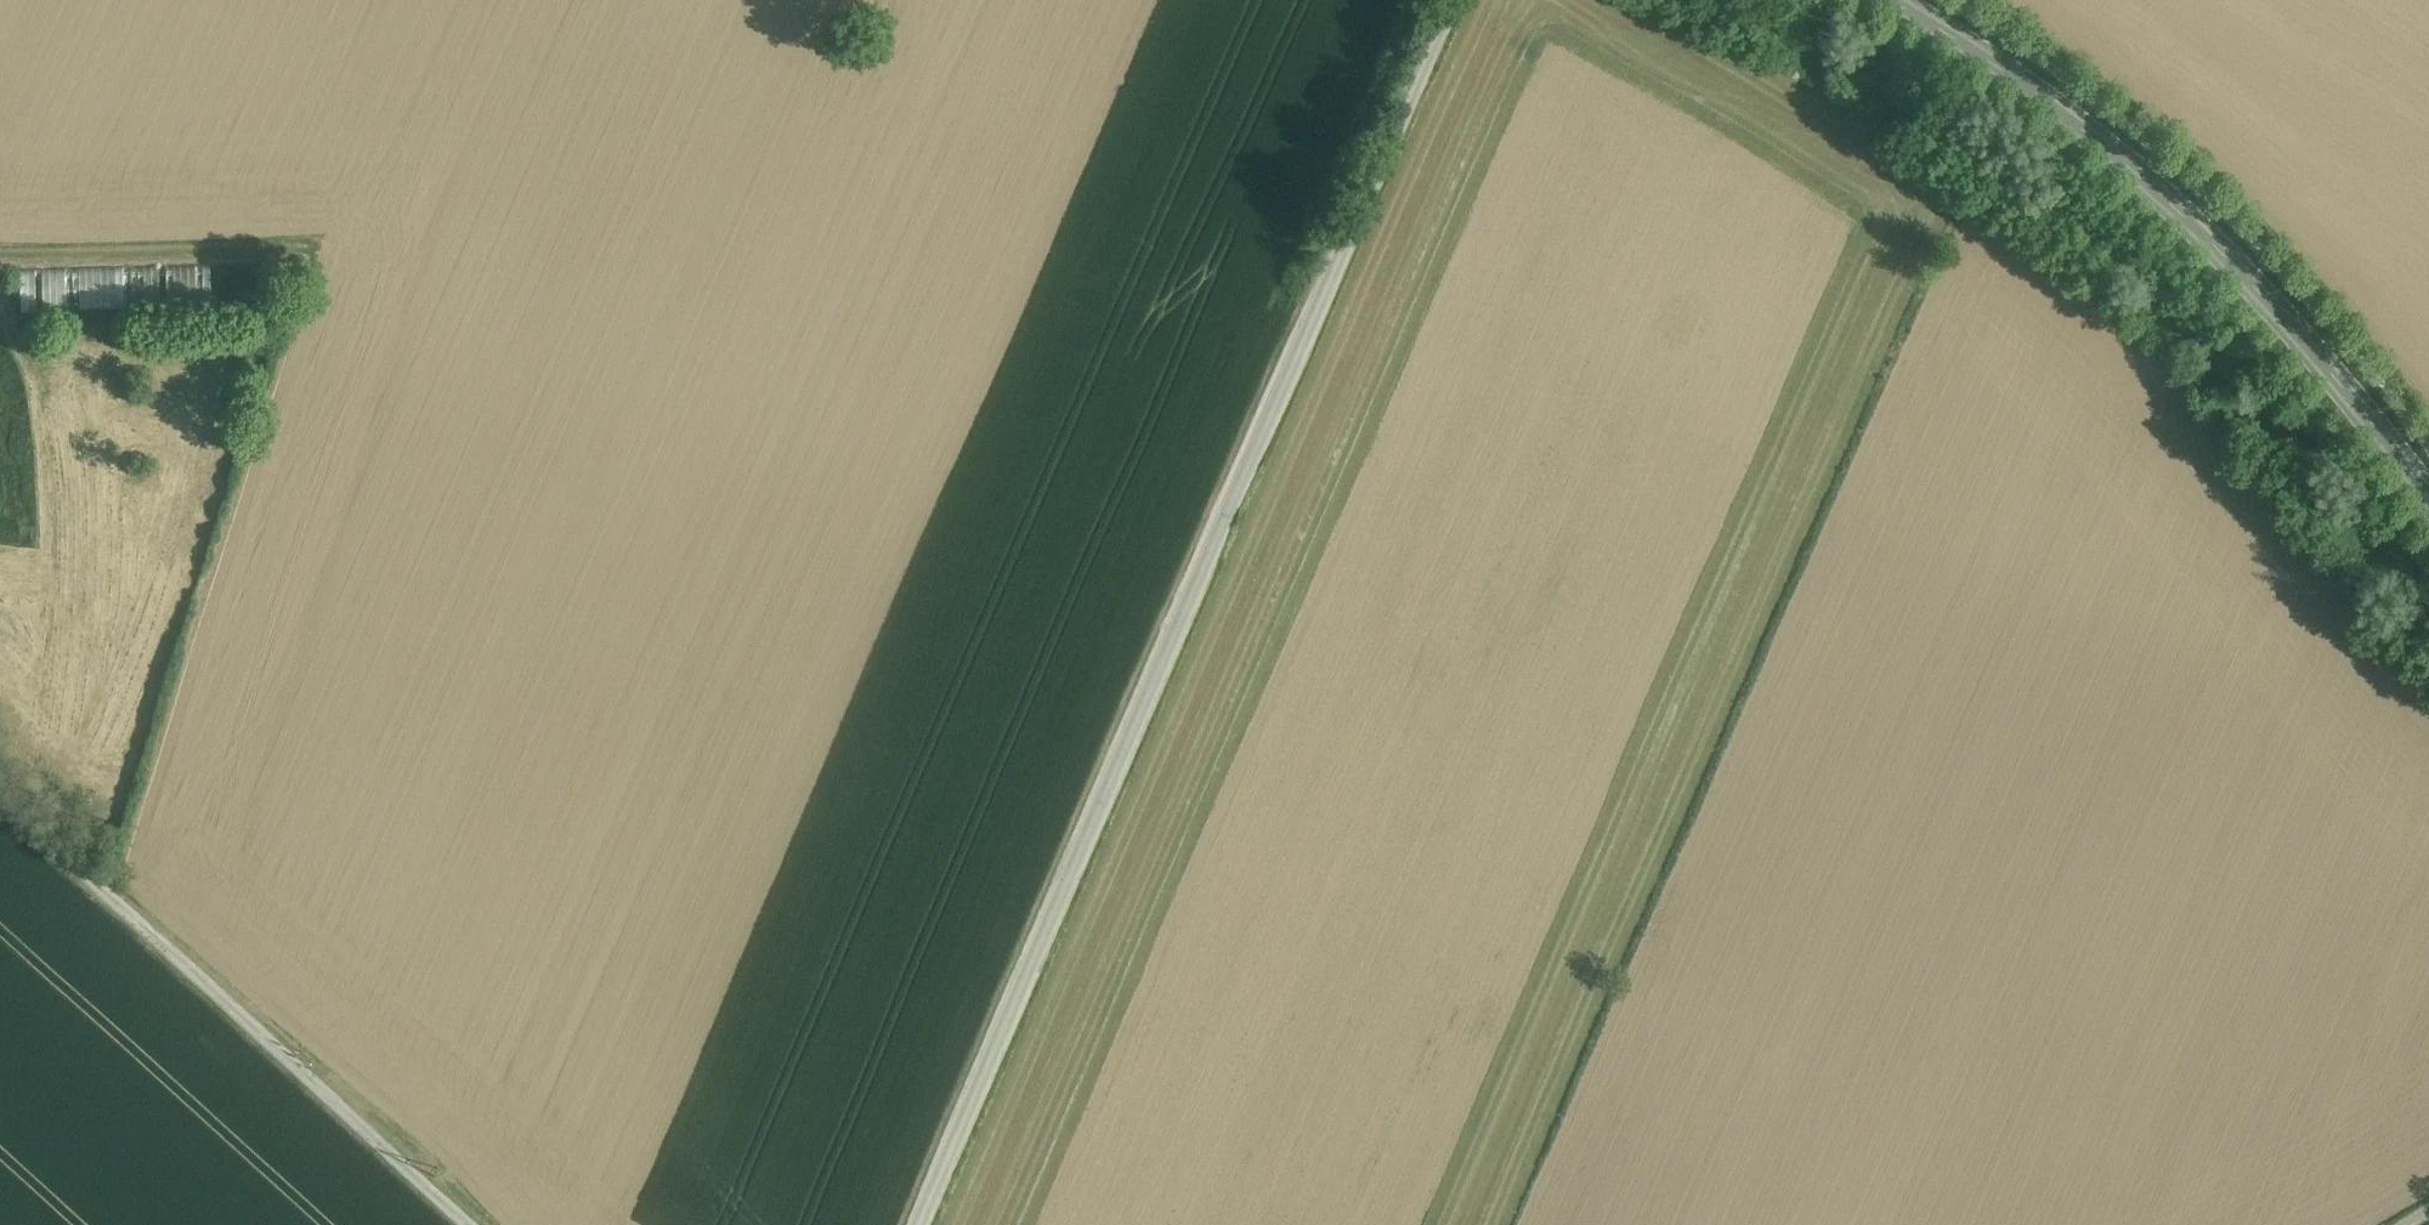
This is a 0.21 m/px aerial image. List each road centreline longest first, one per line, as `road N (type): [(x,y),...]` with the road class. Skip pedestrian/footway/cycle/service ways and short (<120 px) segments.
road 1 (unclassified): [(918,1224),(1453,0)]
road 2 (tertiary): [(1899,0),(1989,54),(2124,155),(2233,255),(2428,484)]

